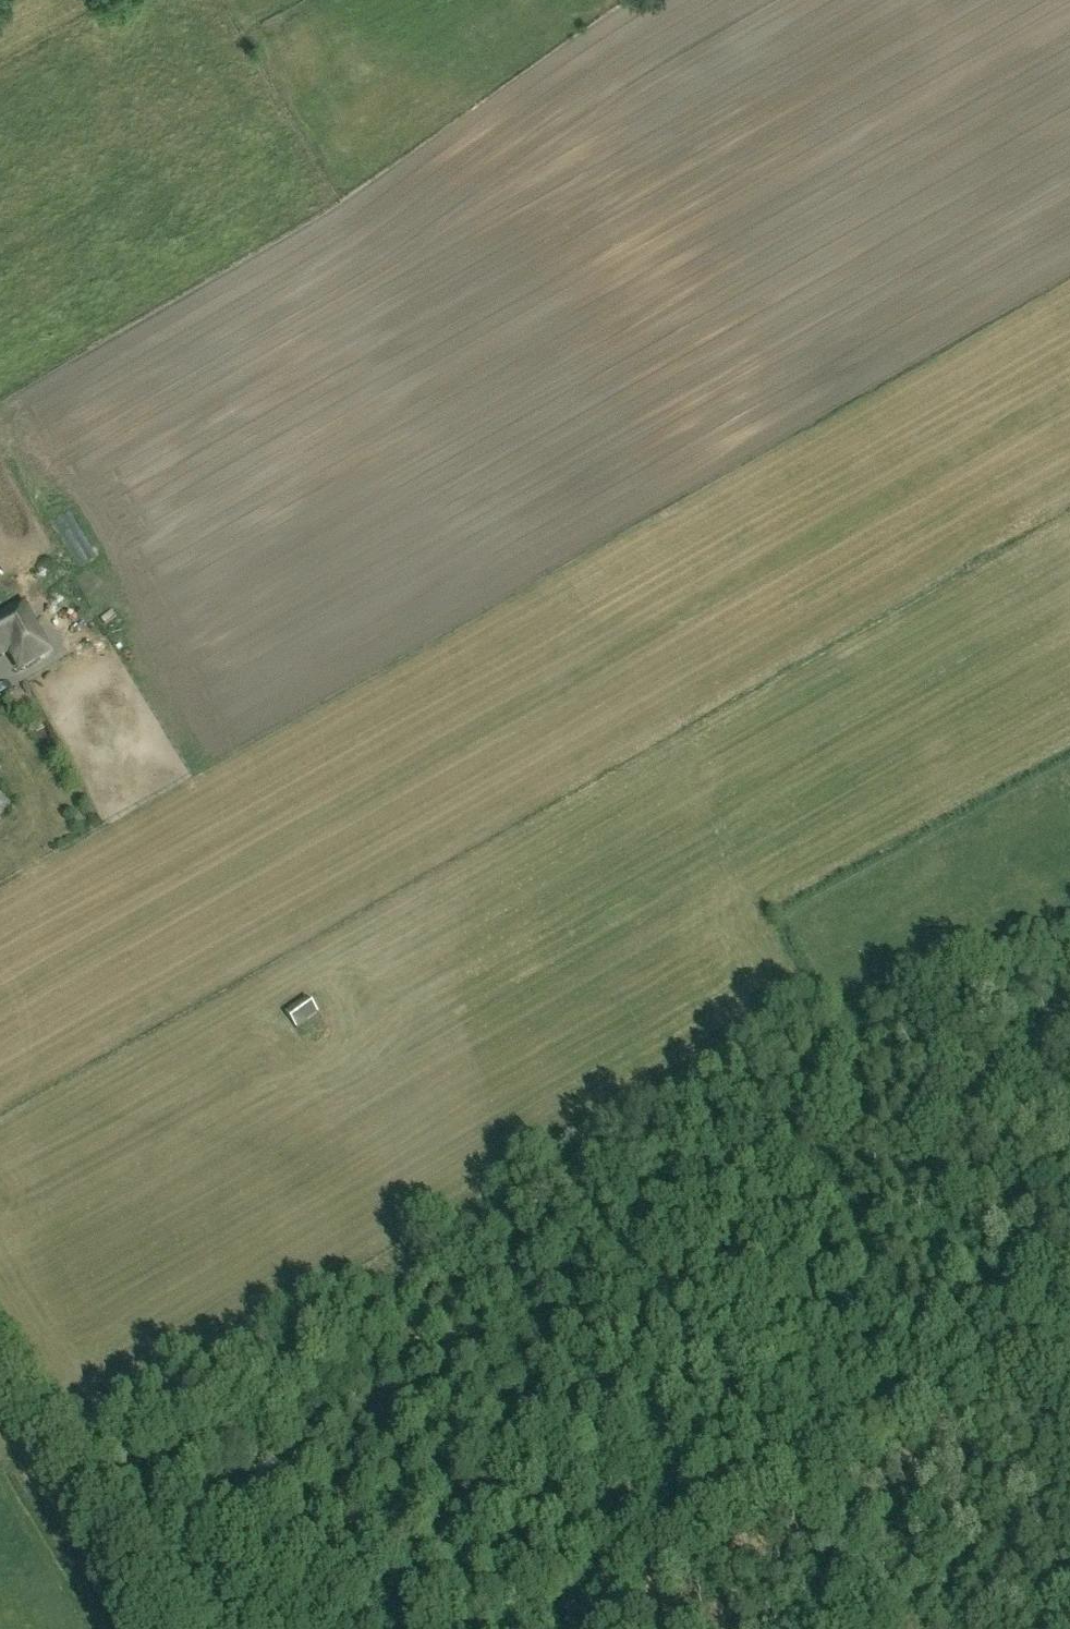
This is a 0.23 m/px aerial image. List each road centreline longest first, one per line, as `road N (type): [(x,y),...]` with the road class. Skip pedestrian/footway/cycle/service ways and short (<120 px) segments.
road 1 (unclassified): [(134,1628),(0,1401)]

